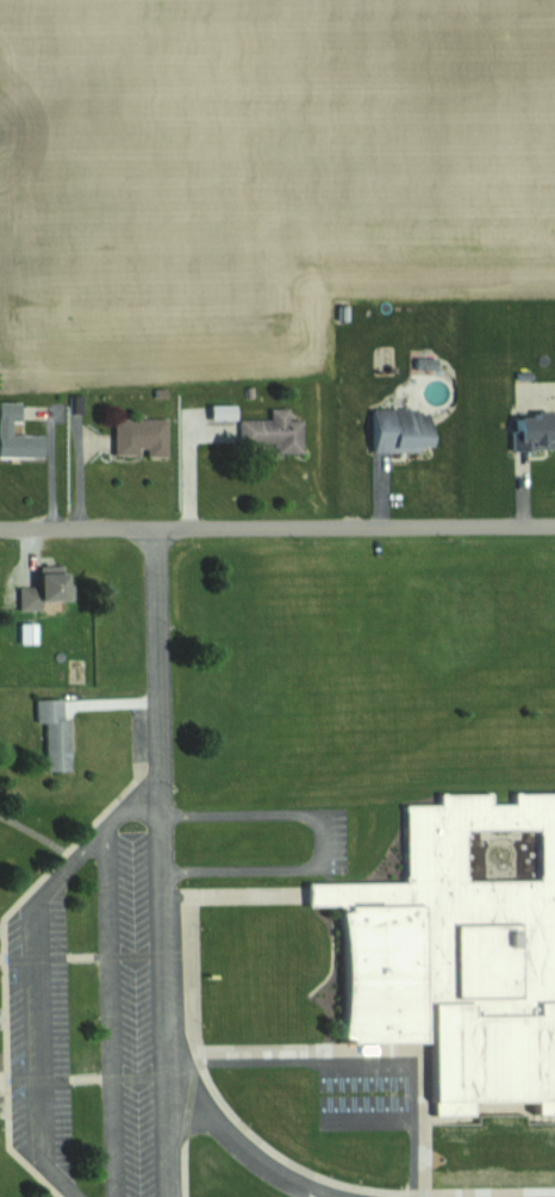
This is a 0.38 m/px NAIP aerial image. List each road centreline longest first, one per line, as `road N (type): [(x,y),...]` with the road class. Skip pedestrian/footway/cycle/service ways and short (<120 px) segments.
road 1 (residential): [(169,1196),(156,529)]
road 2 (residential): [(0,530),(554,525)]
road 3 (residential): [(166,1044),(204,1108),(252,1158),(341,1196)]

